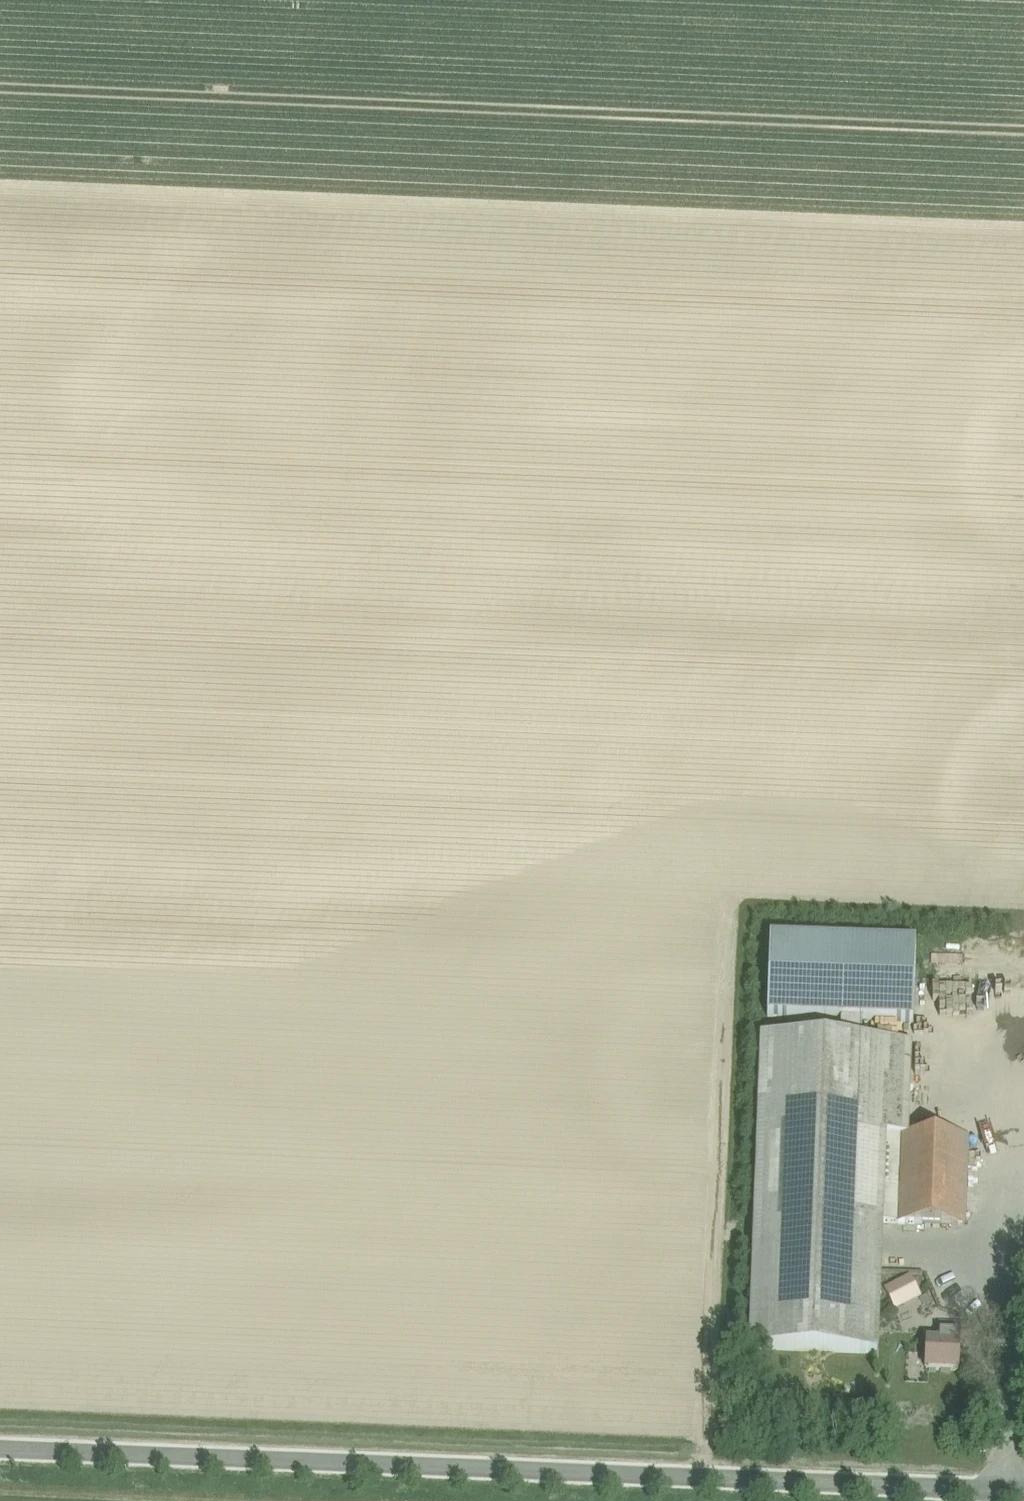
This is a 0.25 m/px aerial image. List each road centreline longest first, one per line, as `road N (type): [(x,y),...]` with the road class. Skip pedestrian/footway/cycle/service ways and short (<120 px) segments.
road 1 (unclassified): [(0,1450),(1023,1492)]

